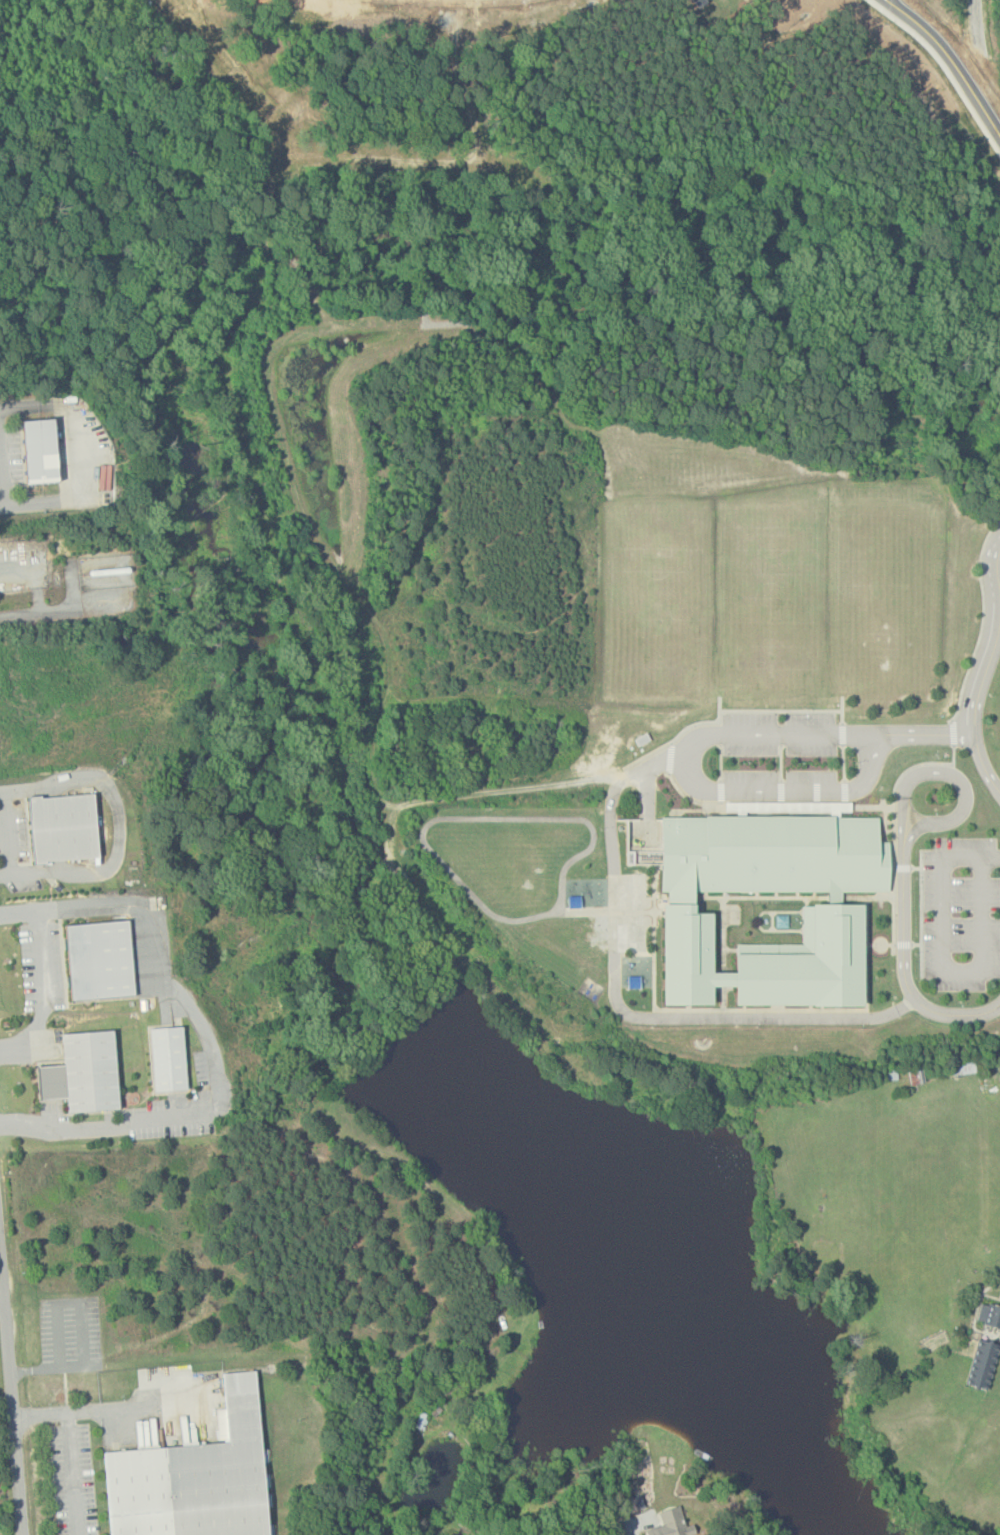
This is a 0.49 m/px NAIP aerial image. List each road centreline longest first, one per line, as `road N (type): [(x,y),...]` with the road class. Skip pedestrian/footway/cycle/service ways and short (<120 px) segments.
road 1 (residential): [(24,1534),(0,1257)]
road 2 (tertiary): [(999,136),(954,63),(893,0)]

